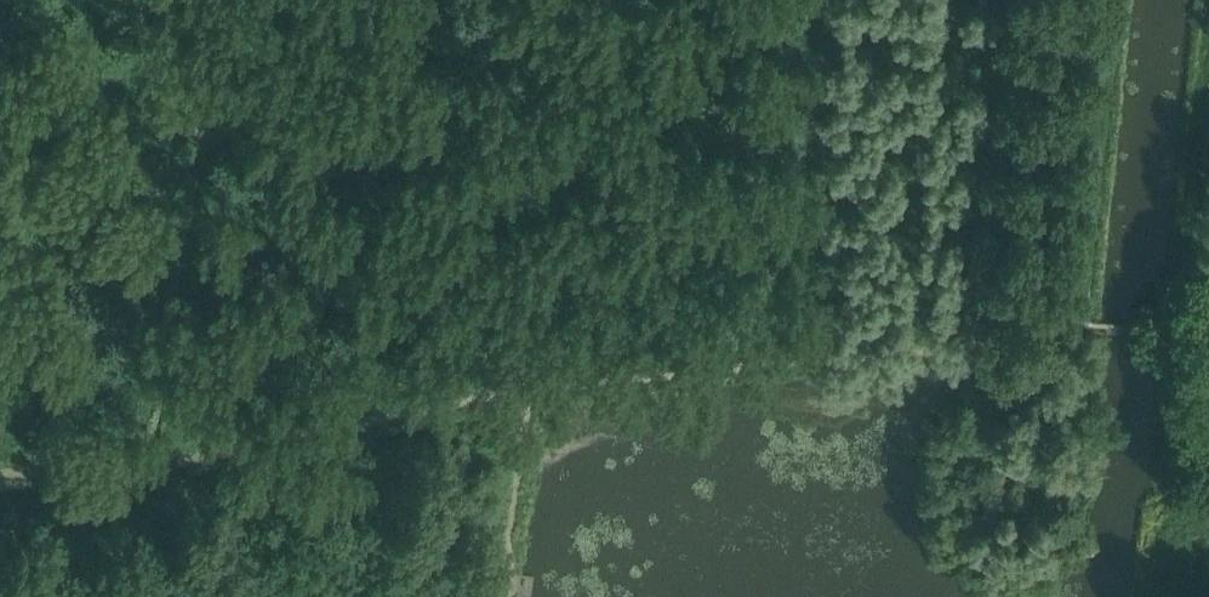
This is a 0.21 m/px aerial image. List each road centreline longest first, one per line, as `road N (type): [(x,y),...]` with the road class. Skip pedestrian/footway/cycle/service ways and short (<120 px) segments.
road 1 (track): [(1179,332),(1162,461)]

